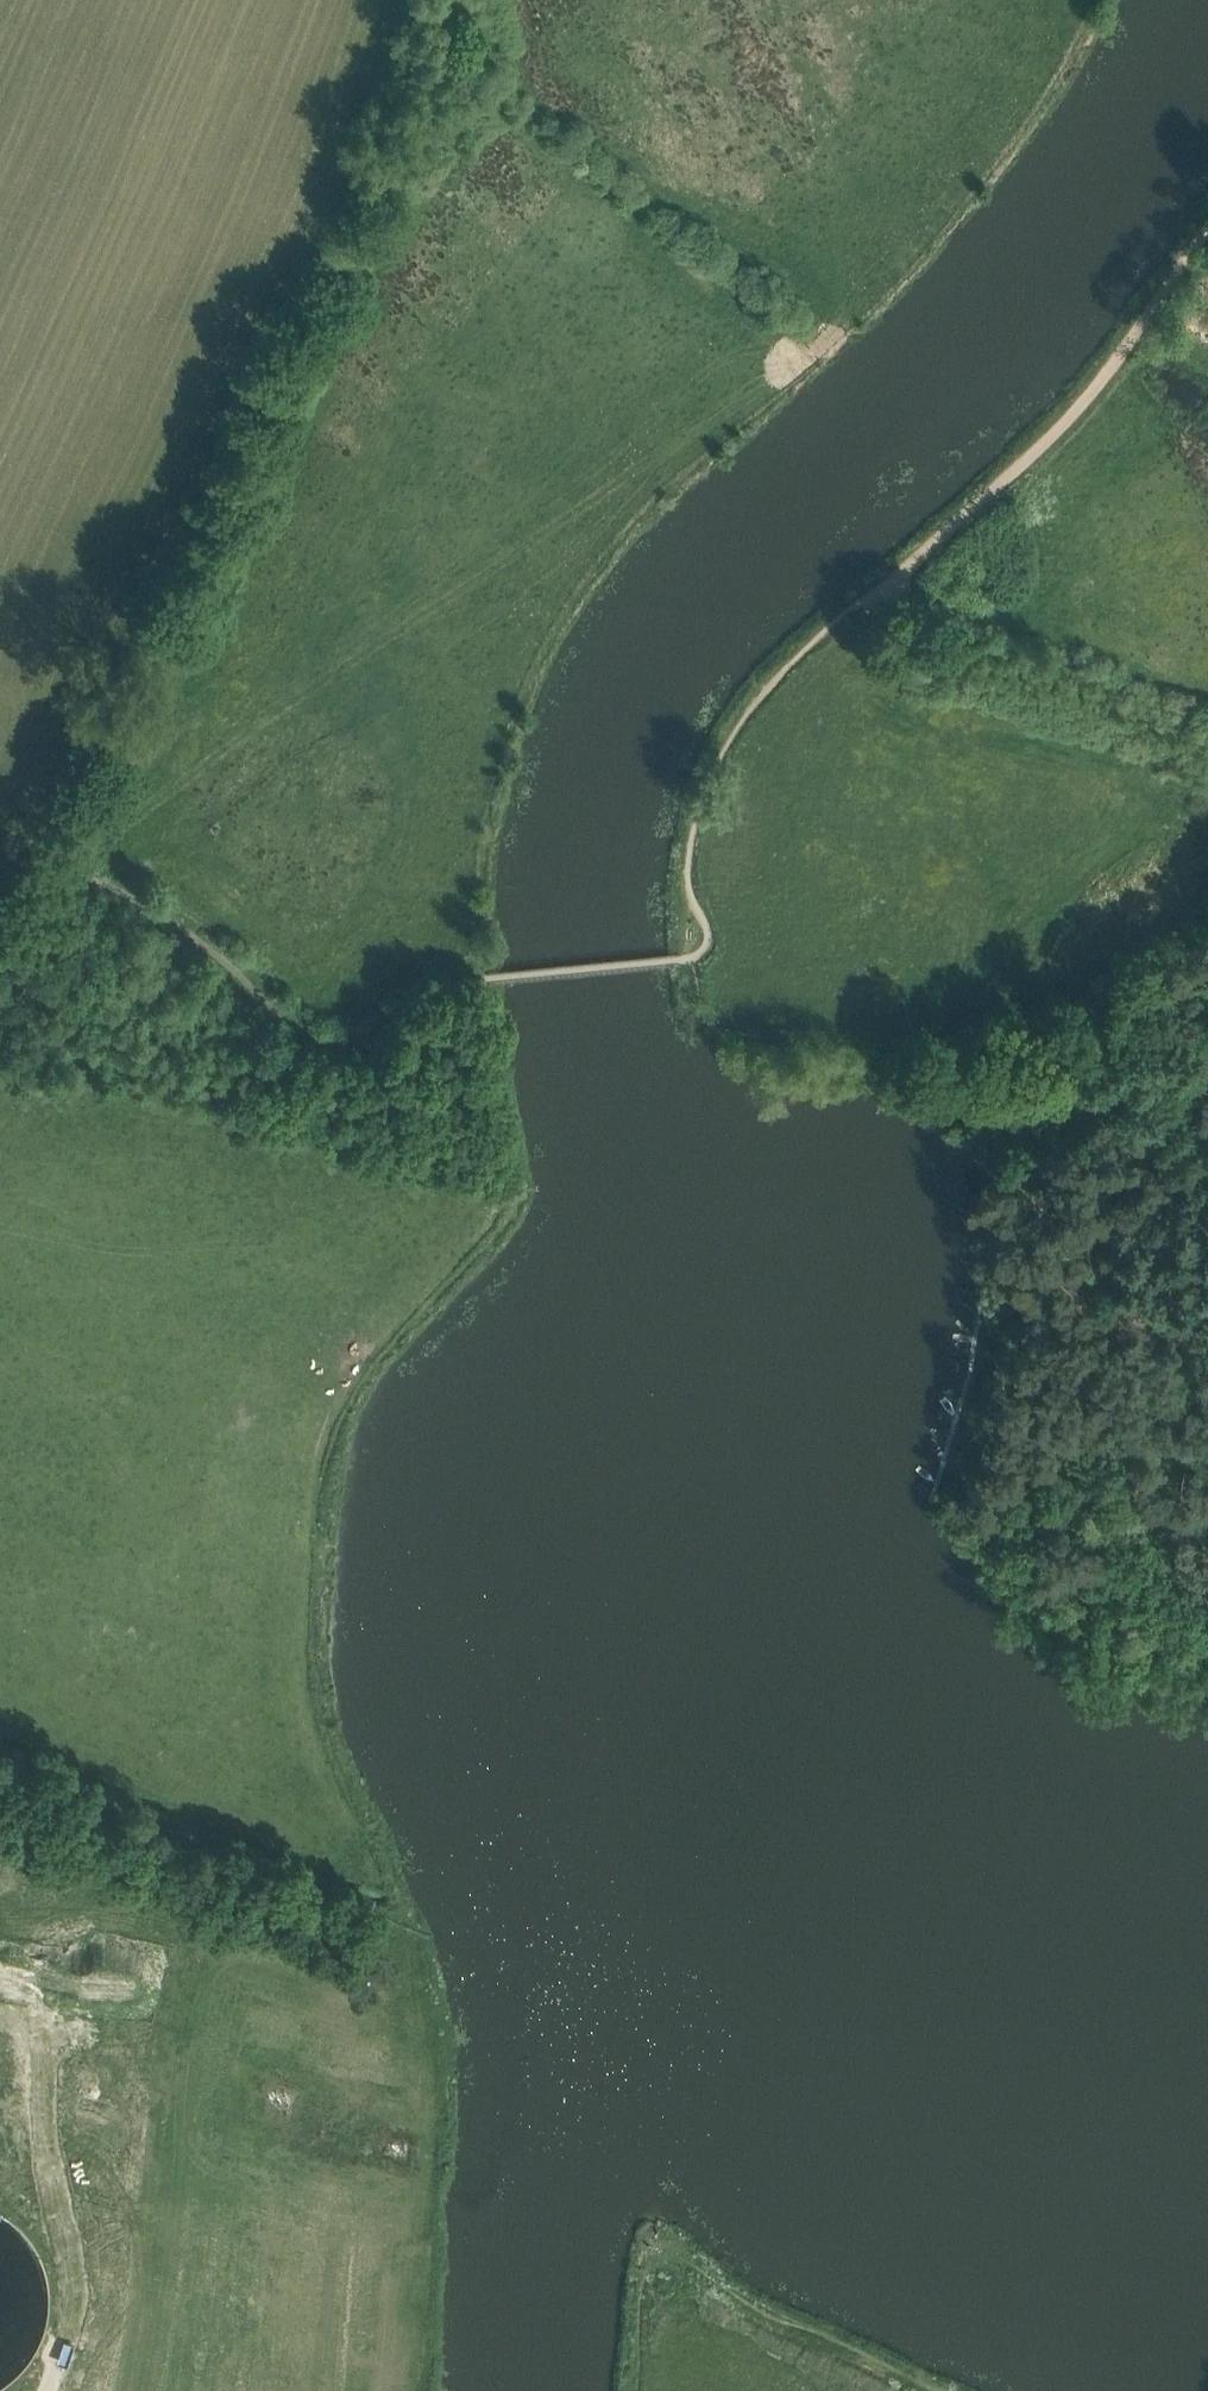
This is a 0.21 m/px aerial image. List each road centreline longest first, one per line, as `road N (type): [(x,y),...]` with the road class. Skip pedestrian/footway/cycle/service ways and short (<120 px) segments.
road 1 (track): [(1207,229),(1082,402),(1015,474),(771,680),(726,746),(696,822),(687,889),(708,943),(688,959)]
road 2 (track): [(688,959),(431,988),(381,1033),(342,1047),(283,1025),(243,975),(108,888),(75,880),(0,890)]

